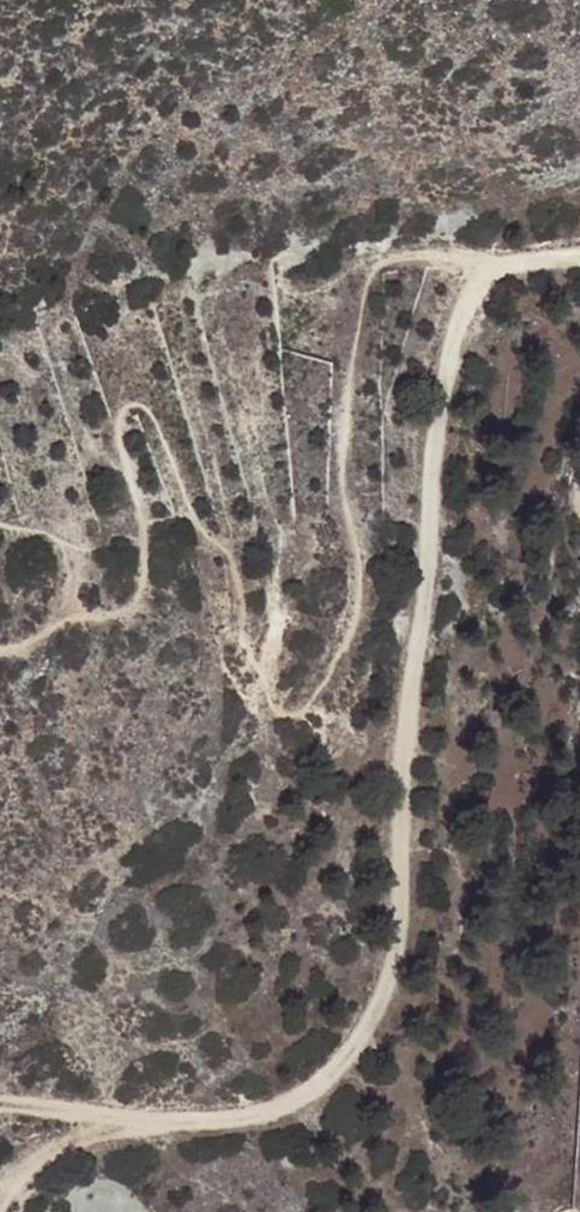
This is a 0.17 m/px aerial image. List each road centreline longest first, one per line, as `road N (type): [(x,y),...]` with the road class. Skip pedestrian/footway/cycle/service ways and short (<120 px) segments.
road 1 (track): [(579,260),(518,263),(465,316),(437,434),(425,617),(391,803),(398,946),(344,1064),(296,1097),(203,1121),(0,1103)]
road 2 (track): [(0,1197),(57,1146),(145,1117)]
road 3 (track): [(0,645),(39,631),(61,602),(69,553)]

